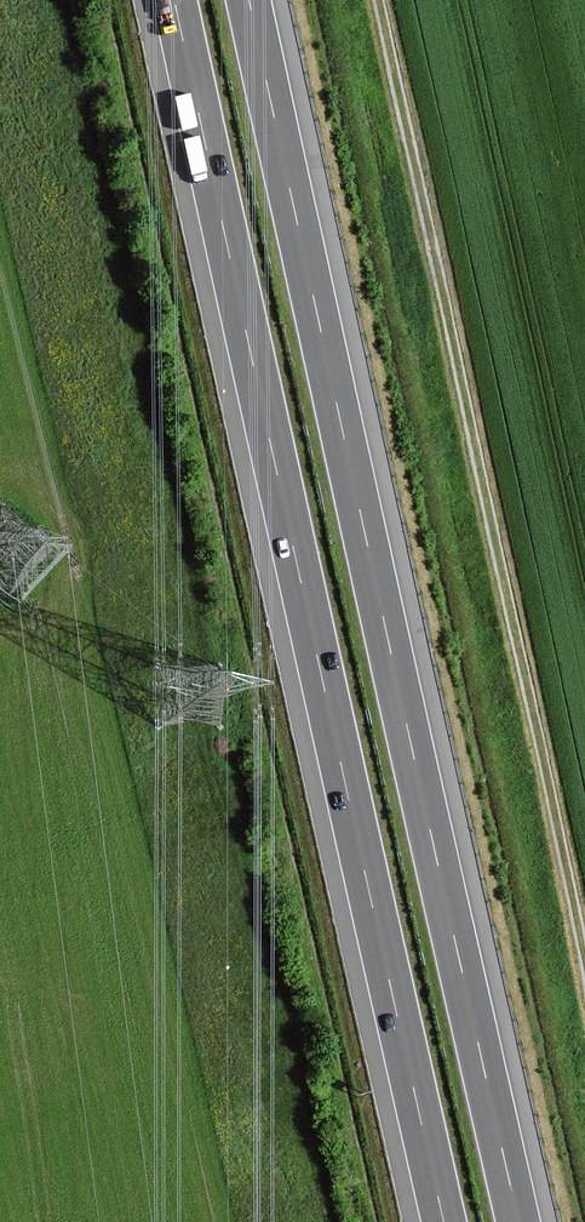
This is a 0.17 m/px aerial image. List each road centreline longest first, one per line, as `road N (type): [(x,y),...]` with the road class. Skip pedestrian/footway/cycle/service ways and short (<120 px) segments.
road 1 (motorway): [(519,1221),(249,0)]
road 2 (motorway): [(174,0),(443,1221)]
road 3 (track): [(379,0),(584,966)]

